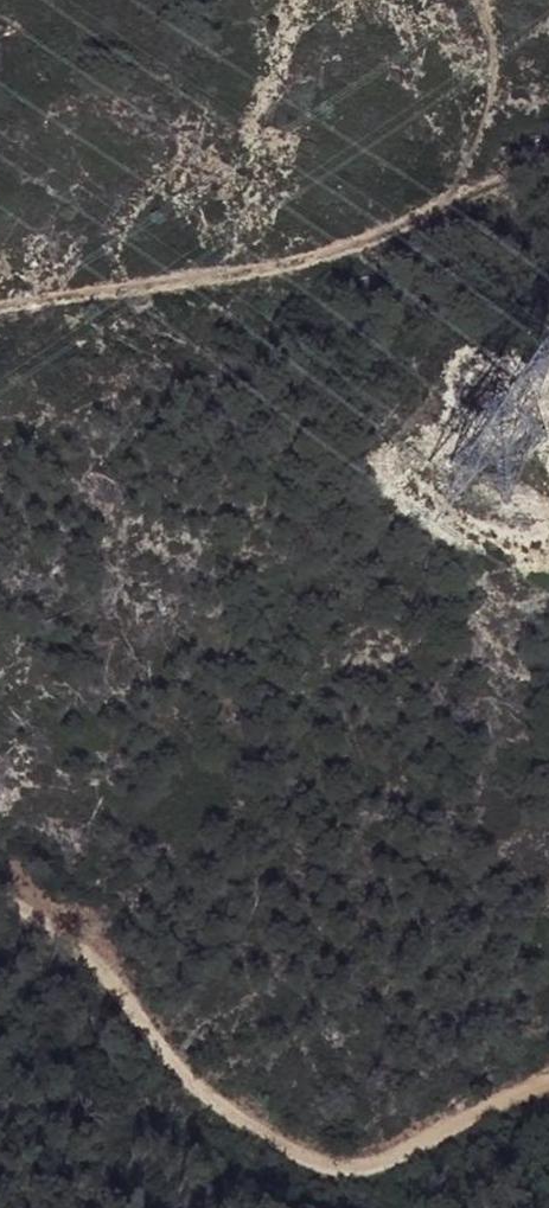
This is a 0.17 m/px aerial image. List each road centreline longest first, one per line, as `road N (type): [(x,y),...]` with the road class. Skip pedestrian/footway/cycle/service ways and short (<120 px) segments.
road 1 (track): [(0,893),(76,944),(189,1081),(269,1137),(344,1164),(381,1161),(491,1103),(548,1083)]
road 2 (track): [(0,301),(295,259),(548,151)]

